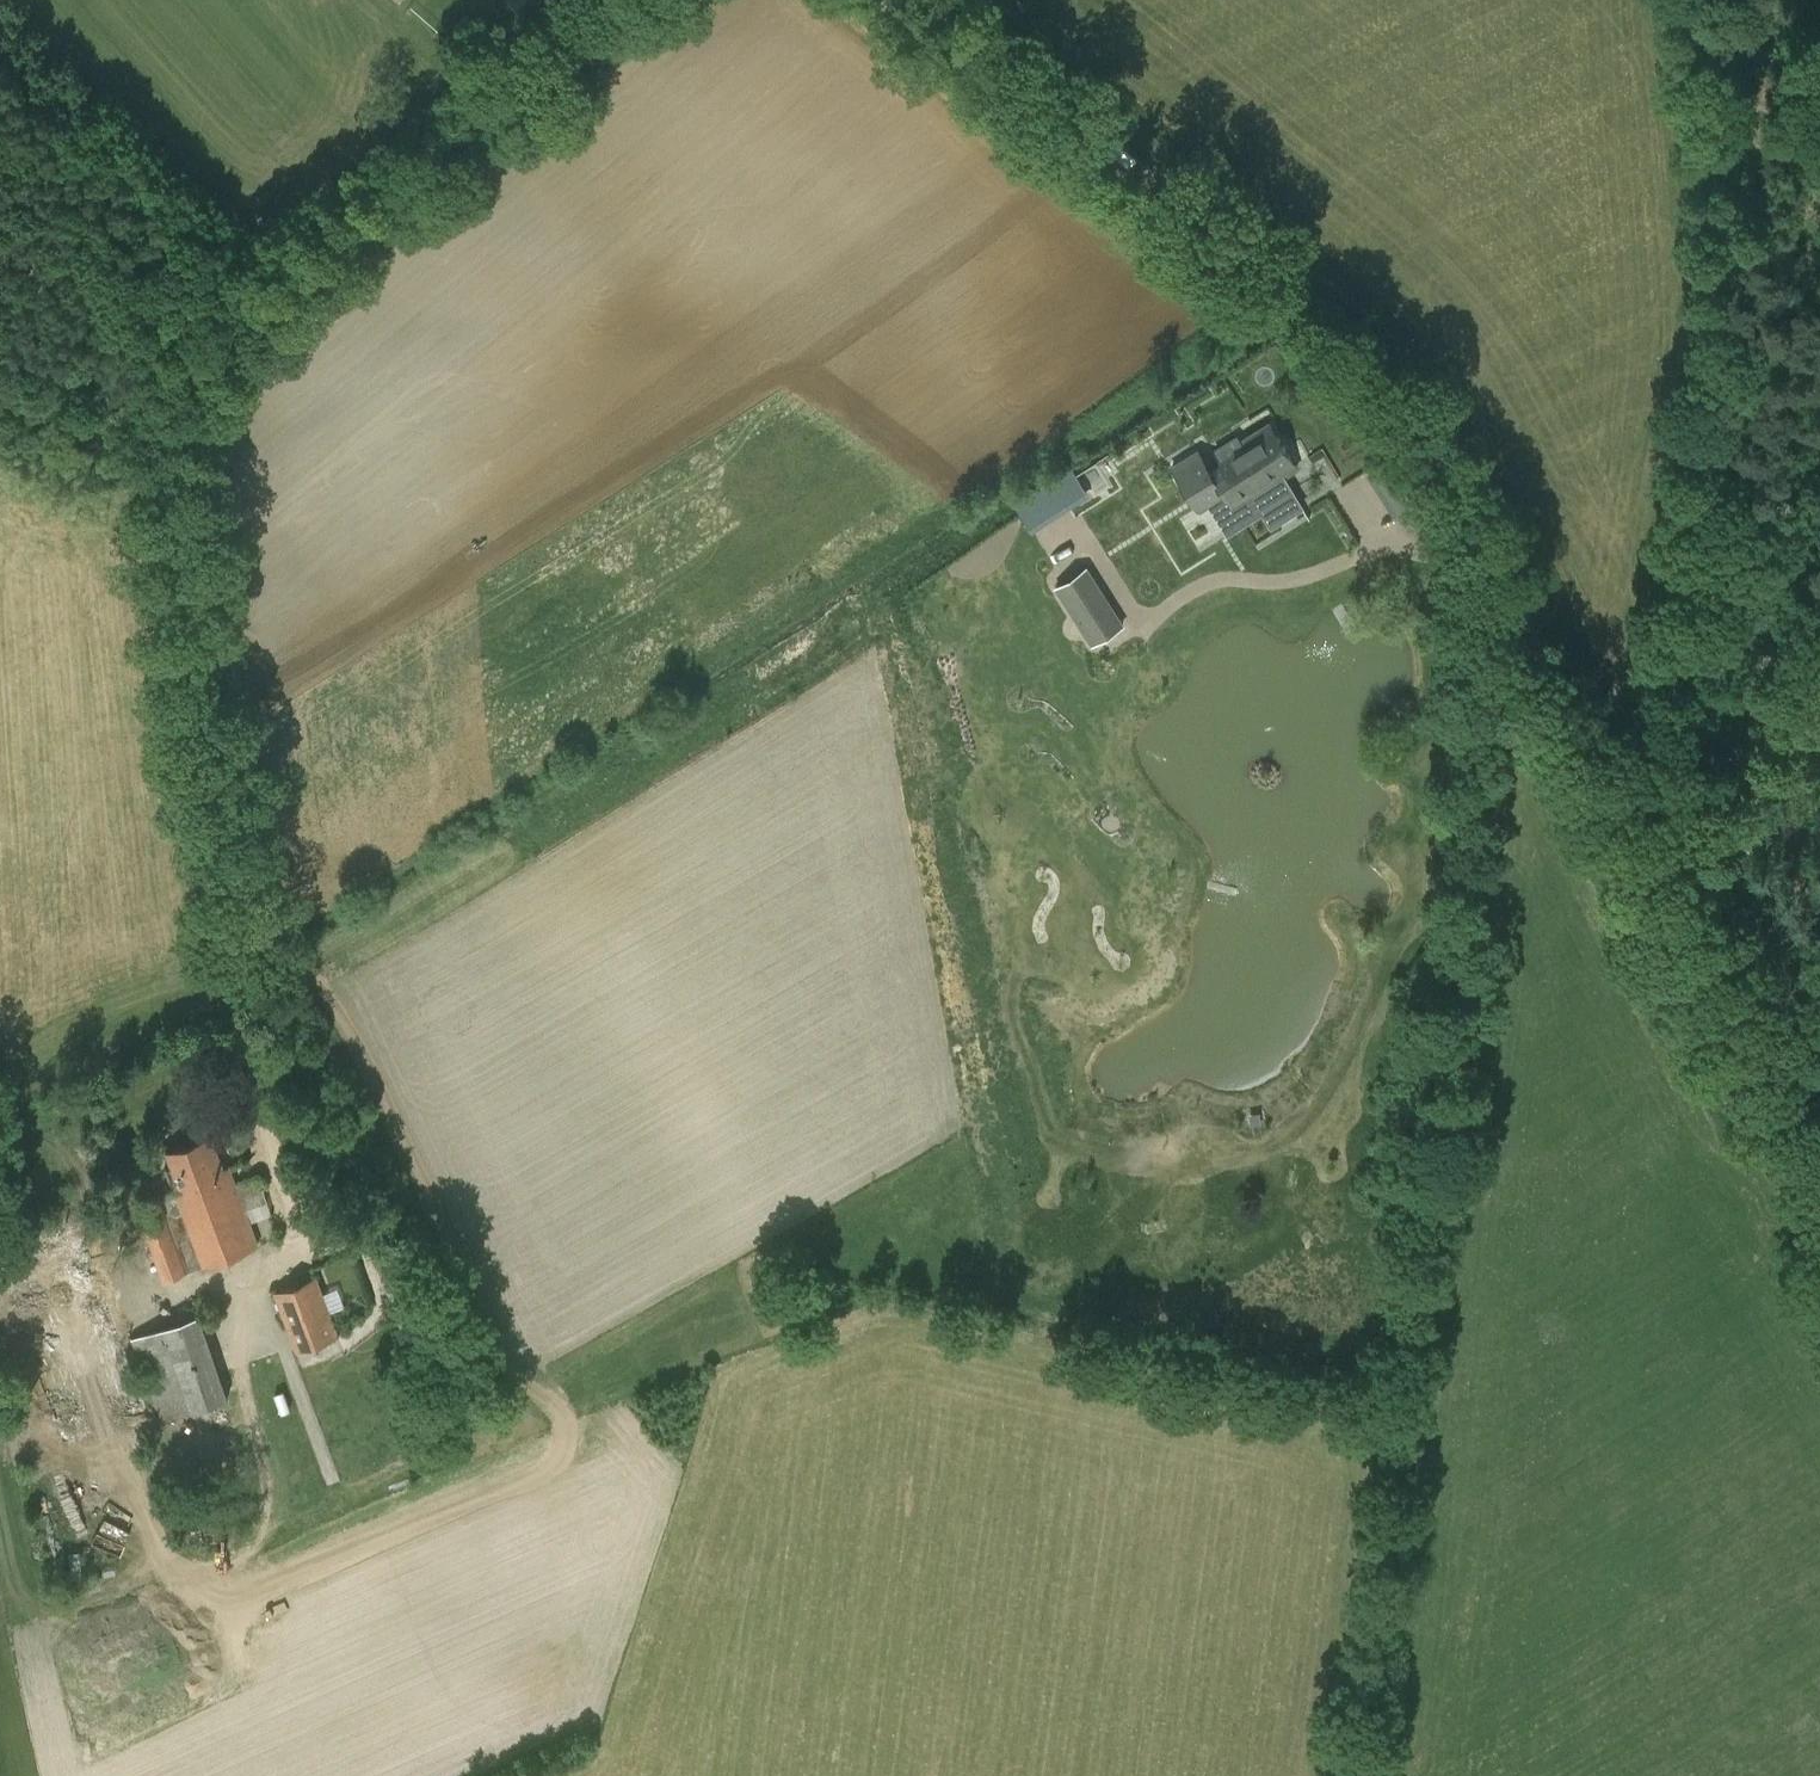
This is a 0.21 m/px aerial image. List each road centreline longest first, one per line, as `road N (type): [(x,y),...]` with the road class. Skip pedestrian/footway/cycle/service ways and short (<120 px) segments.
road 1 (unclassified): [(1819,1192),(1384,332),(943,0)]
road 2 (track): [(612,0),(198,354),(166,419),(249,1010),(292,1236)]

